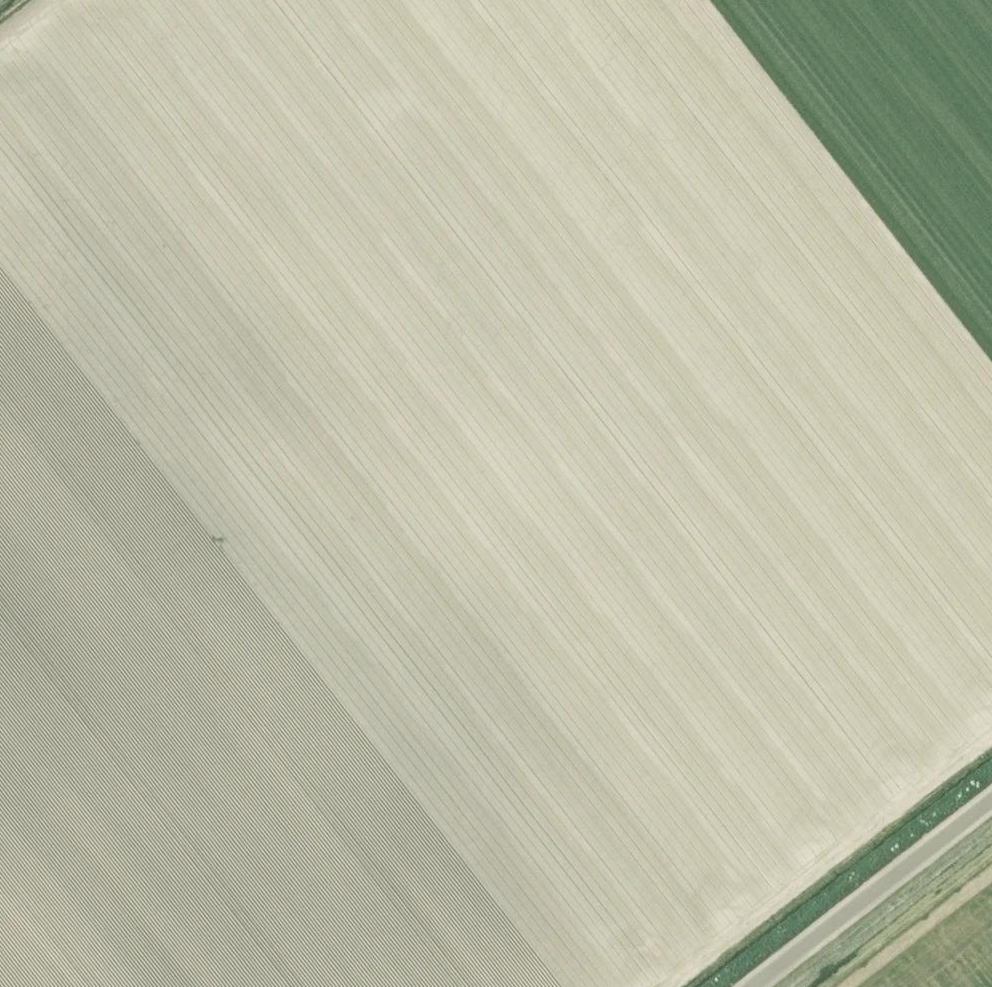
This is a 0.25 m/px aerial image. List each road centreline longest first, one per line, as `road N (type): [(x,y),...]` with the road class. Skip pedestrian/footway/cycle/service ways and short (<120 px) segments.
road 1 (tertiary): [(752,986),(991,800)]

